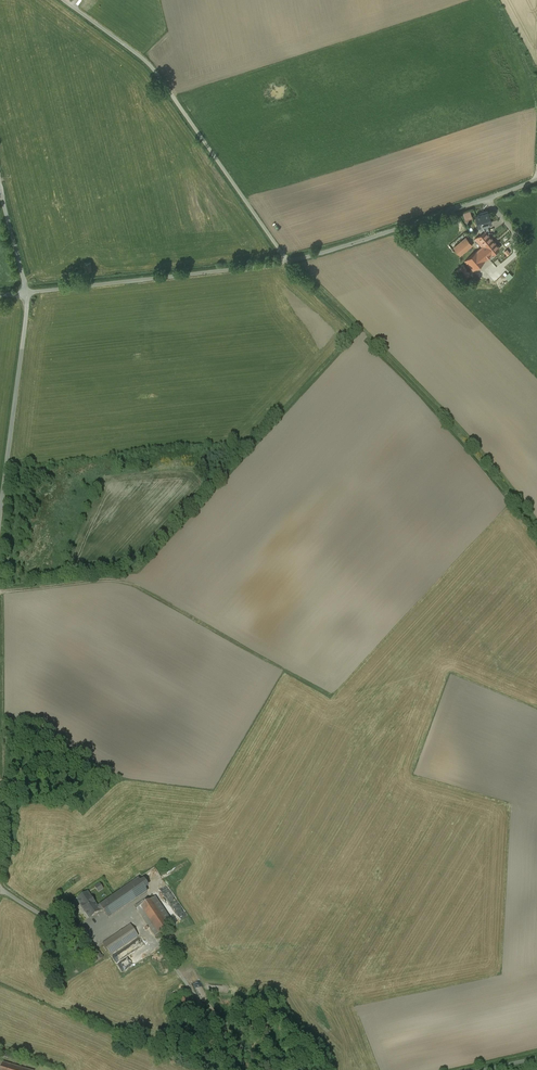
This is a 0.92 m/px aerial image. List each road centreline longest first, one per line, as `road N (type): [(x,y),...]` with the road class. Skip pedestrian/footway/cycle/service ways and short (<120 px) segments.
road 1 (track): [(290,261),(433,400),(536,525)]
road 2 (track): [(0,591),(128,583),(330,695)]
road 3 (unclassified): [(69,0),(161,75),(290,261)]
road 4 (unclassified): [(28,290),(290,261)]
road 5 (unclassified): [(28,290),(0,525)]
road 6 (unclassified): [(290,261),(494,198)]
road 7 (unclassified): [(275,1069),(160,940)]

